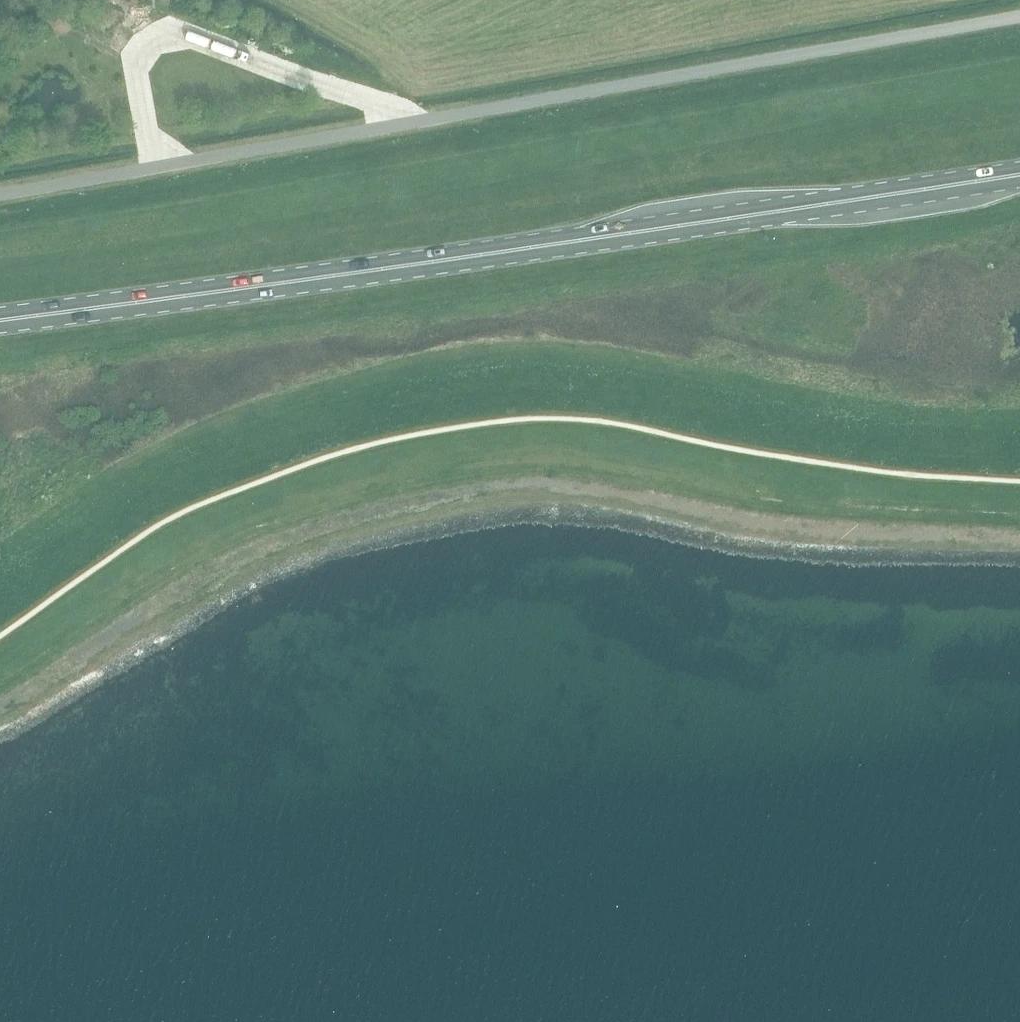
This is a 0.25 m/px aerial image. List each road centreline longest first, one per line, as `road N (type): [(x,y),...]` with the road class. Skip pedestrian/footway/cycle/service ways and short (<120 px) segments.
road 1 (unclassified): [(1019,15),(0,193)]
road 2 (primary): [(0,320),(508,253),(1019,173)]

